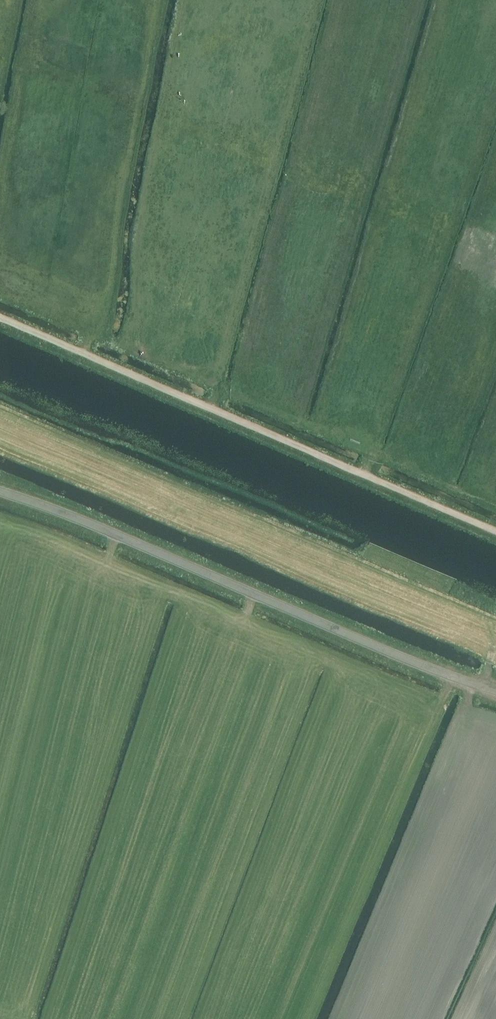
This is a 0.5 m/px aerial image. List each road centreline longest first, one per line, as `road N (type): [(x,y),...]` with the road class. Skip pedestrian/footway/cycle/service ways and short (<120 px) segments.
road 1 (track): [(0,319),(495,531)]
road 2 (unclassified): [(495,696),(52,507),(0,493)]

